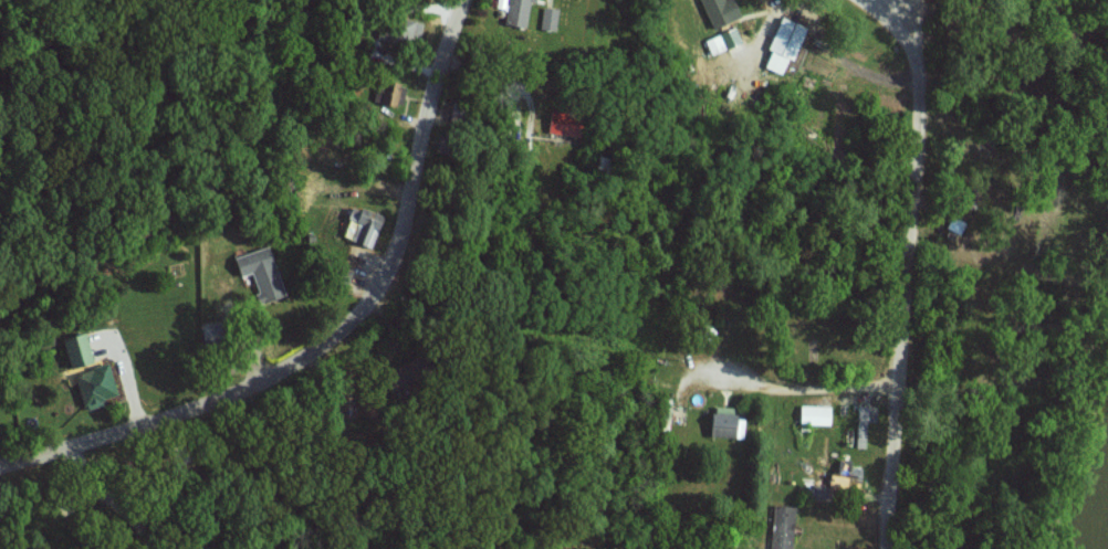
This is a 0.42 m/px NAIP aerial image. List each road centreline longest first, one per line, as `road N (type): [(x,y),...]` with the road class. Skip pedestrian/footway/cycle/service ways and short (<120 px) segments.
road 1 (residential): [(0,472),(286,384),(374,305),(418,198),(443,55),(470,0)]
road 2 (residential): [(914,0),(919,96),(886,548)]
road 3 (residential): [(698,0),(686,378),(667,548)]
road 4 (residential): [(895,389),(686,378)]

